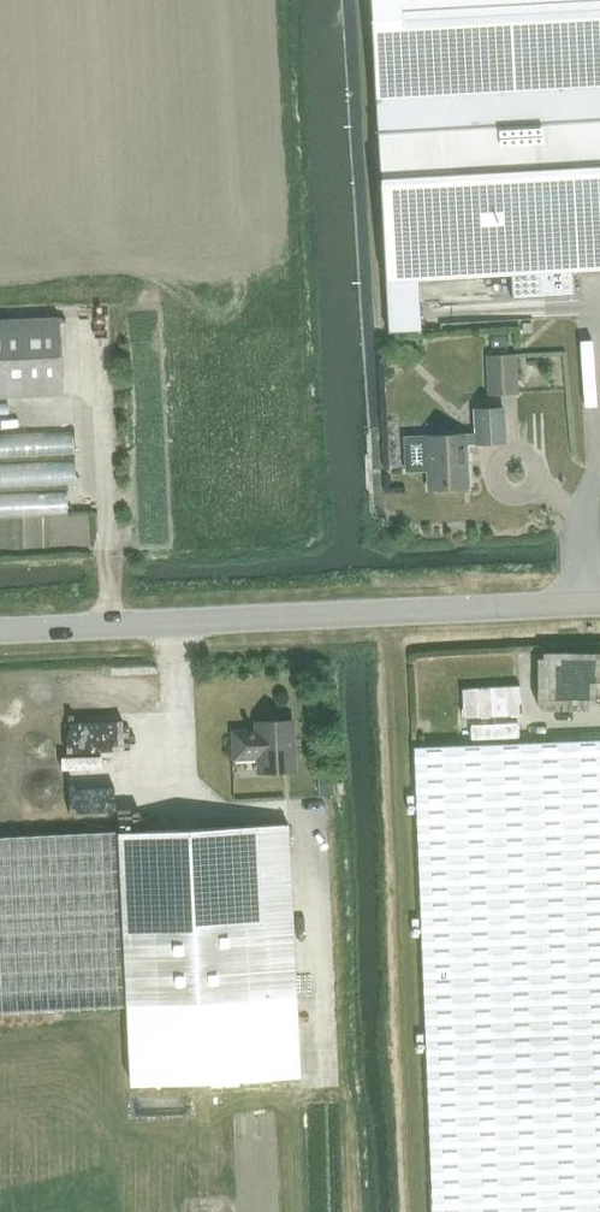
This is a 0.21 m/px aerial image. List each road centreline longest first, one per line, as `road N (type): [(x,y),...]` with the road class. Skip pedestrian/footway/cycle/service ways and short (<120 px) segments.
road 1 (unclassified): [(0,629),(599,601)]

